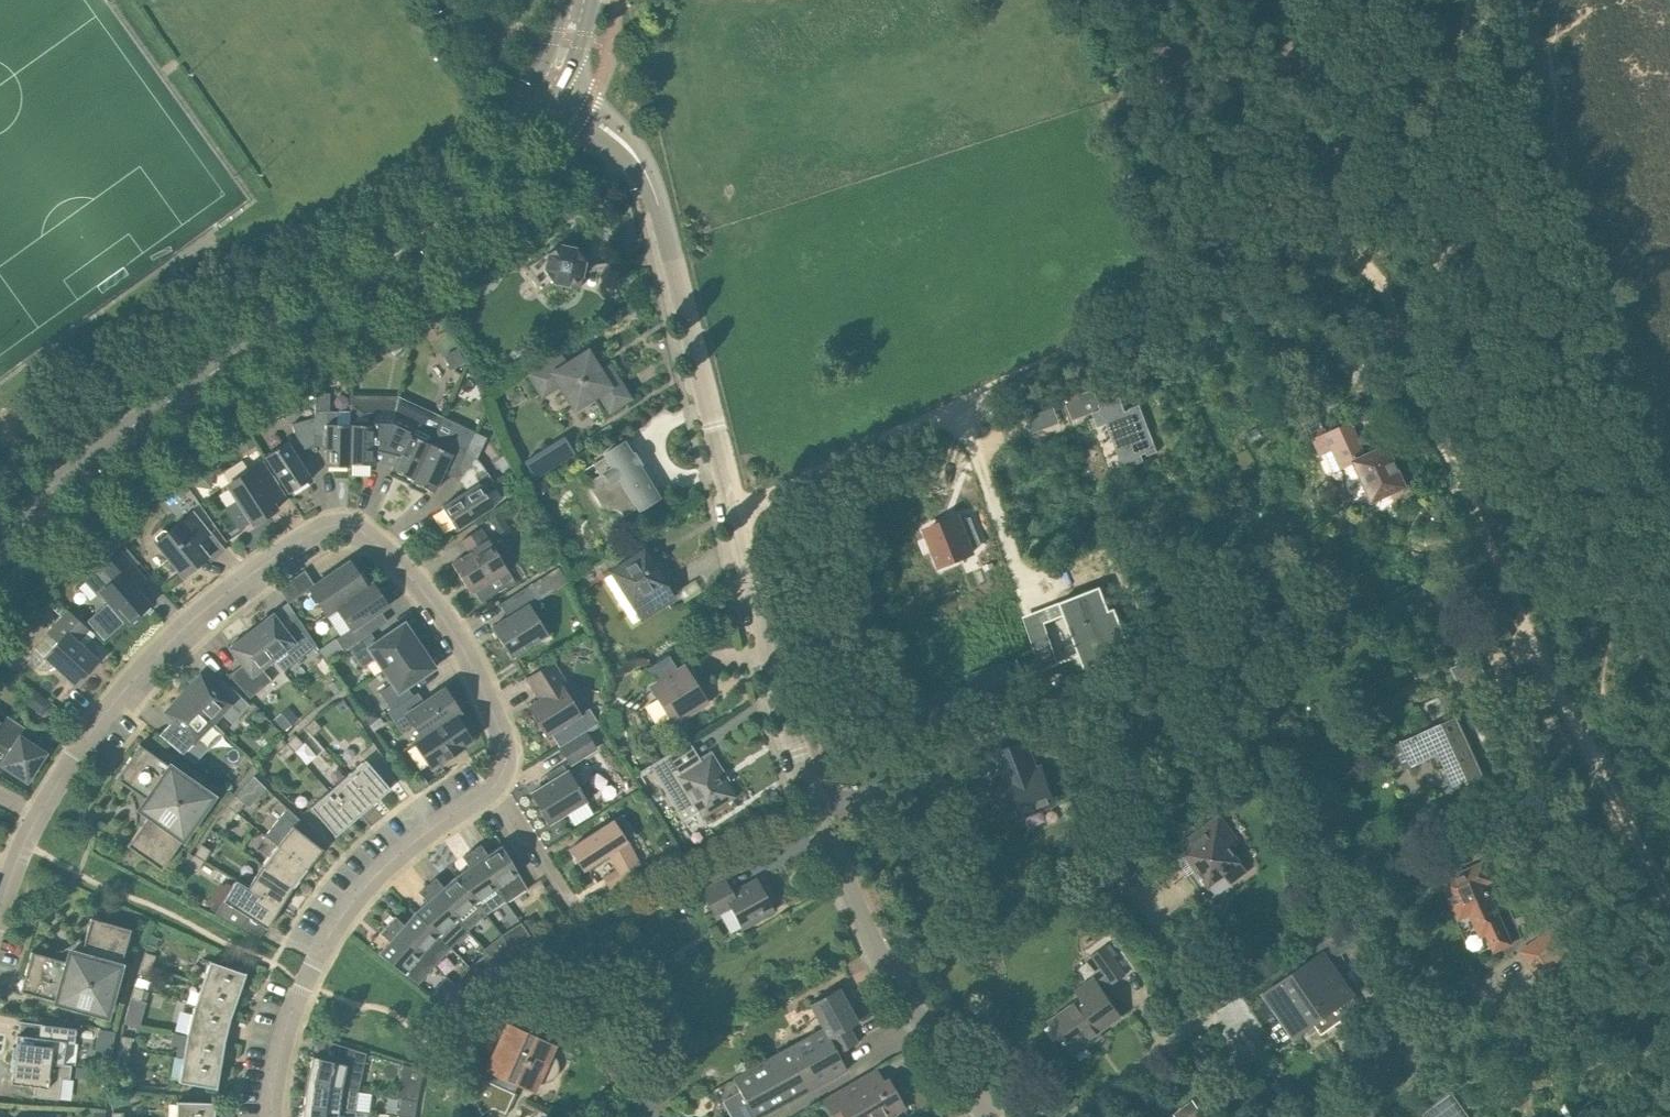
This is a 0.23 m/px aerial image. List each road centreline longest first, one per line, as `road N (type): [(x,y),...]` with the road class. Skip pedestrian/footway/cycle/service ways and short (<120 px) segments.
road 1 (residential): [(990,1116),(896,980),(844,880),(799,753),(659,205),(636,156),(584,116)]
road 2 (residential): [(41,812),(137,673),(206,607),(303,538),(333,527),(357,529),(380,545),(426,593),(472,665),(502,739),(493,787)]
road 3 (tertiary): [(0,547),(93,456),(414,241),(496,160),(543,92)]
road 4 (track): [(1352,239),(1473,498),(1669,876)]
road 5 (track): [(735,509),(1100,338),(1352,239)]
road 6 (residential): [(493,787),(432,828),(337,923),(288,1027),(272,1116)]
road 7 (track): [(1343,207),(1404,151),(1432,106),(1468,0)]
road 8 (track): [(1343,207),(1276,0)]
road 9 (track): [(1371,1116),(1438,1066),(1500,983)]
road 10 (residential): [(581,921),(493,787)]

